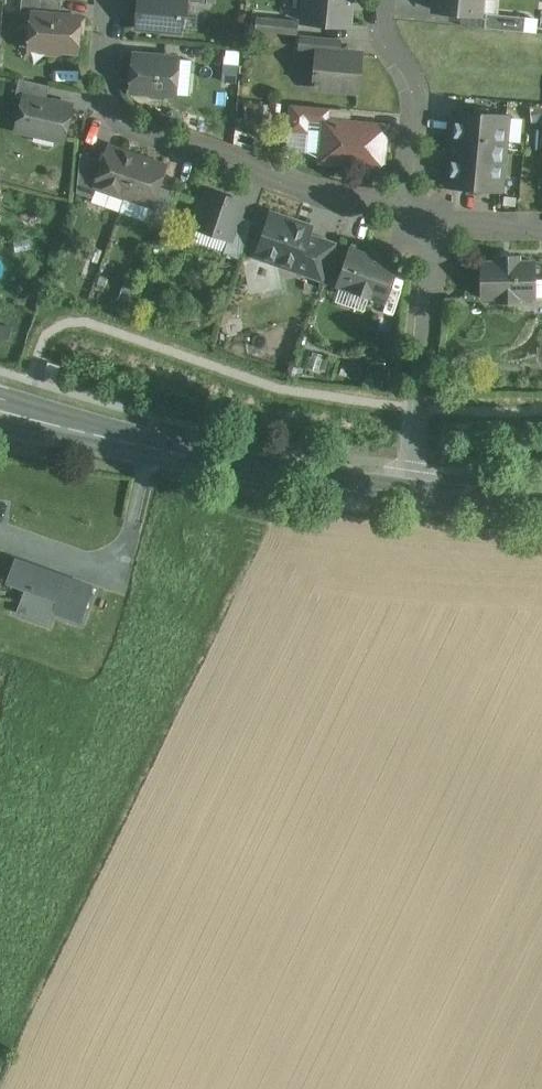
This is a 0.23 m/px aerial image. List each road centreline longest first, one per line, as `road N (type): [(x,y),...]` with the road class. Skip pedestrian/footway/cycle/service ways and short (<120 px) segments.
road 1 (residential): [(116,0),(110,97),(134,124),(409,210)]
road 2 (tertiary): [(0,408),(411,491)]
road 3 (residential): [(409,210),(419,114),(415,81),(394,43),(388,0)]
road 4 (residential): [(420,402),(437,216)]
road 5 (tertiary): [(411,491),(541,500)]

